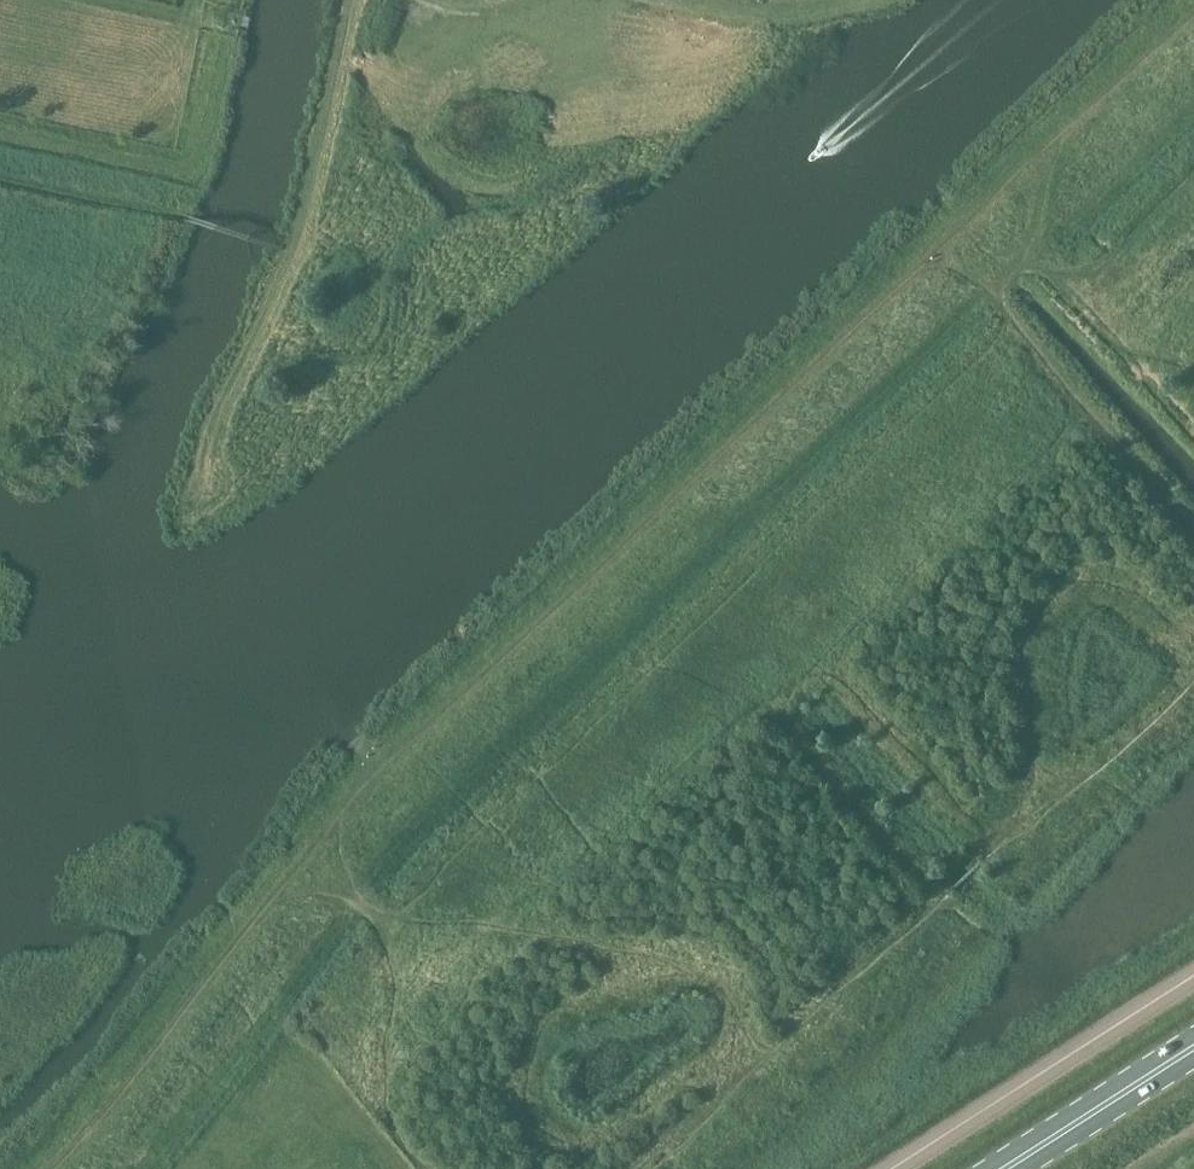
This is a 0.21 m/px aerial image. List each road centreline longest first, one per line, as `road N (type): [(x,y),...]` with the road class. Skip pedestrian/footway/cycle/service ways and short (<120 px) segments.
road 1 (unclassified): [(1193,974),(887,1168)]
road 2 (primary): [(1006,1168),(1193,1048)]

